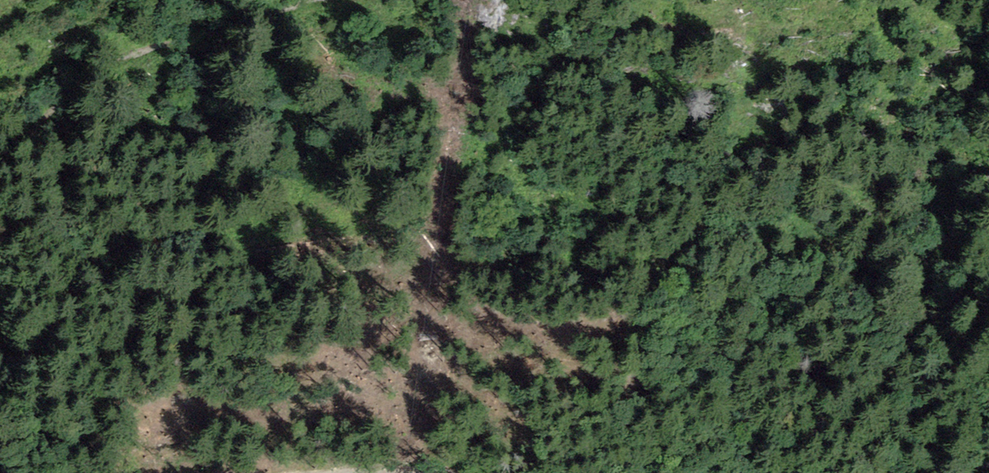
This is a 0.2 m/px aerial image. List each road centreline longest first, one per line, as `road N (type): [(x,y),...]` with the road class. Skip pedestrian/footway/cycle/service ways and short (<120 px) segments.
road 1 (track): [(0,150),(19,142),(81,83),(137,52),(327,0)]
road 2 (track): [(466,472),(295,472)]
road 3 (track): [(988,461),(921,450),(874,472)]

